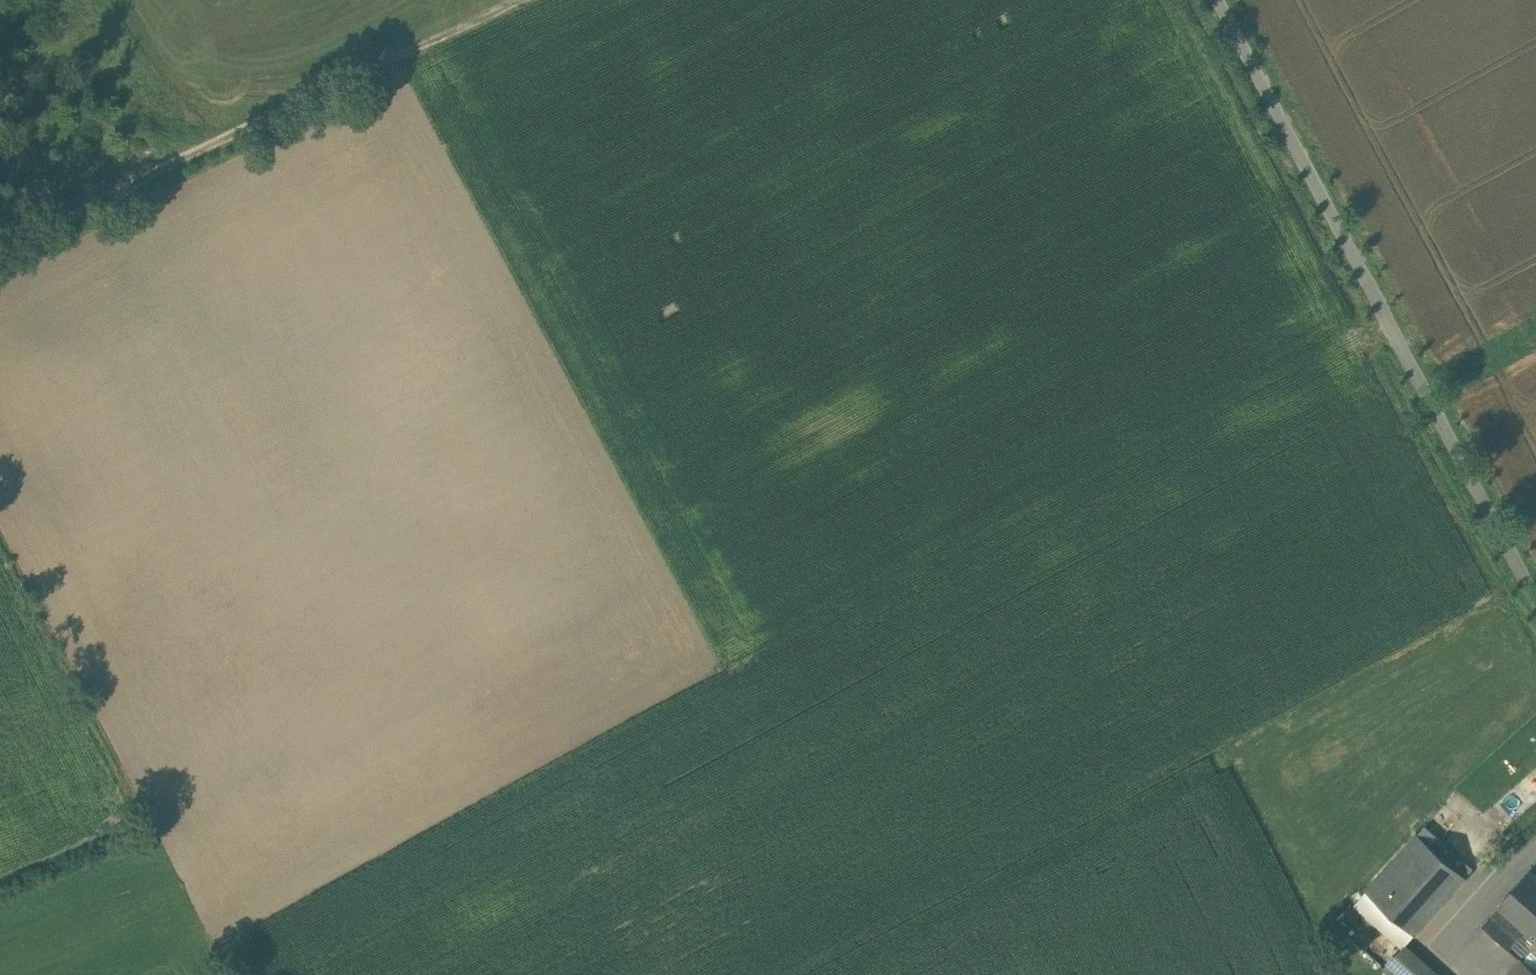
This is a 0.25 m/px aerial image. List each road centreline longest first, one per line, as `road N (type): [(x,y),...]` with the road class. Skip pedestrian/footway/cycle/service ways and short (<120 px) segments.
road 1 (unclassified): [(1215,0),(1535,599)]
road 2 (track): [(0,259),(106,199),(514,0)]

